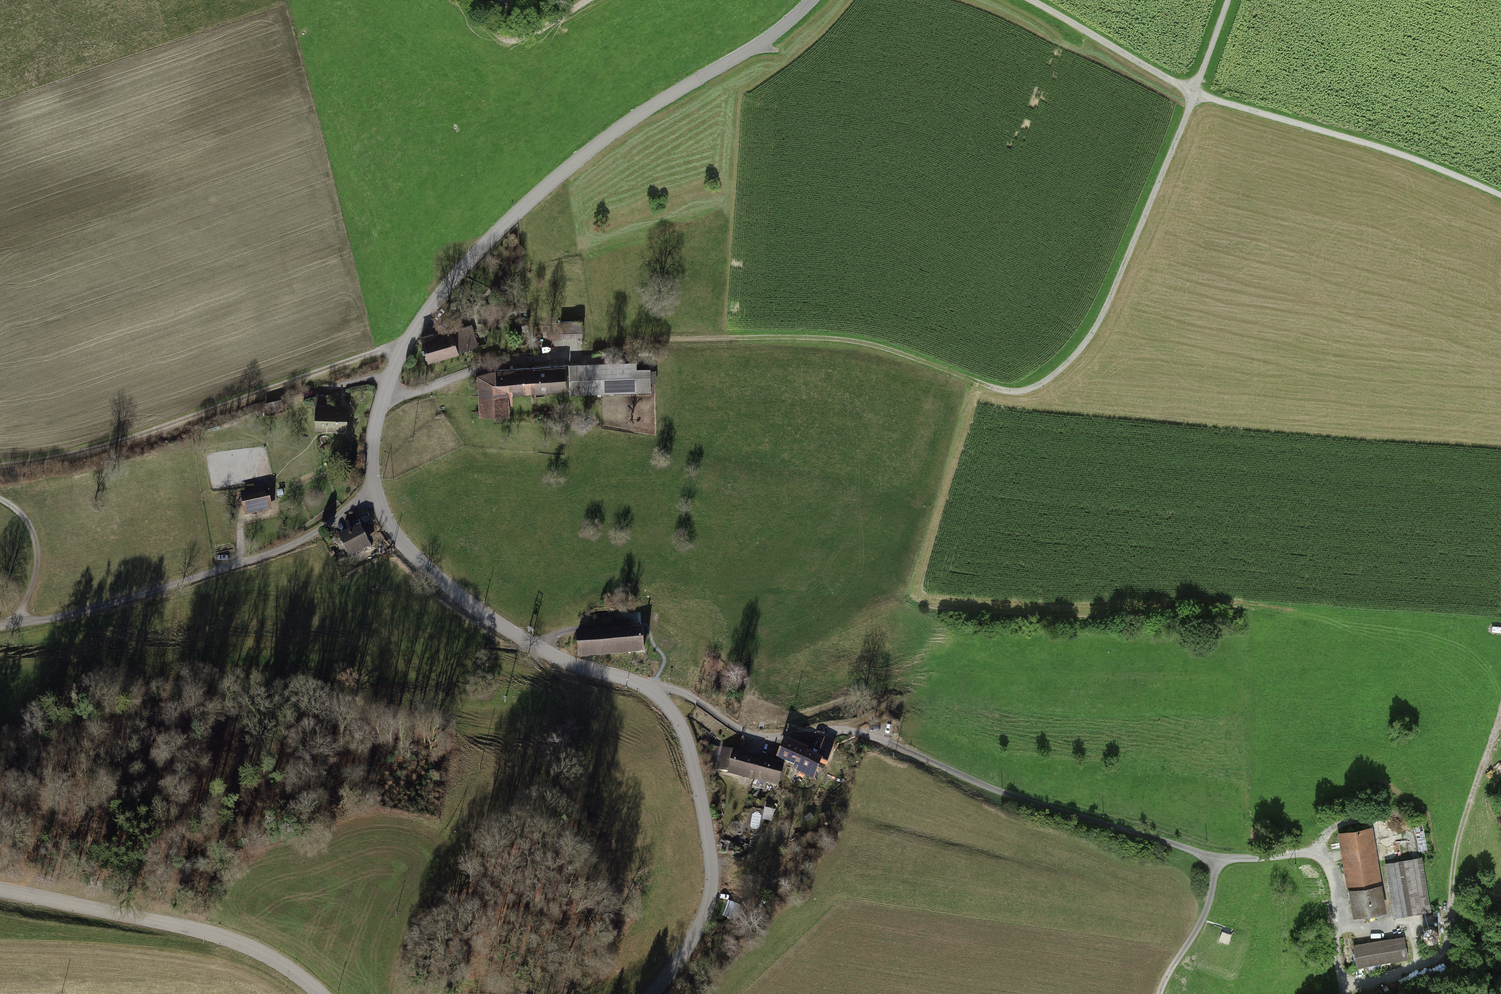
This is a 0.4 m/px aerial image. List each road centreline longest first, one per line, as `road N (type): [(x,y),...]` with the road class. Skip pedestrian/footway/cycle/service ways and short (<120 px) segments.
road 1 (track): [(576,351),(818,338),(867,344),(1001,393),(1037,389),(1095,332),(1229,0)]
road 2 (unclassified): [(656,993),(709,906),(706,821),(683,731),(654,691),(533,644),(440,582),(389,528),(372,488)]
road 3 (unclassified): [(372,488),(389,379),(469,261),(640,115),(761,44),(813,0)]
road 4 (track): [(1028,0),(1195,95),(1387,150),(1500,198)]
road 5 (track): [(0,465),(131,439),(407,342)]
road 6 (unclassified): [(372,488),(309,538),(278,552),(117,603),(0,627)]
road 7 (track): [(1343,931),(1341,975),(1352,982),(1398,972),(1447,947),(1463,826),(1500,714)]
road 8 (unclassified): [(320,993),(239,942),(0,891)]
road 9 (track): [(1210,861),(1210,903),(1159,993)]
road 10 (track): [(15,625),(38,553),(32,531),(0,500)]

